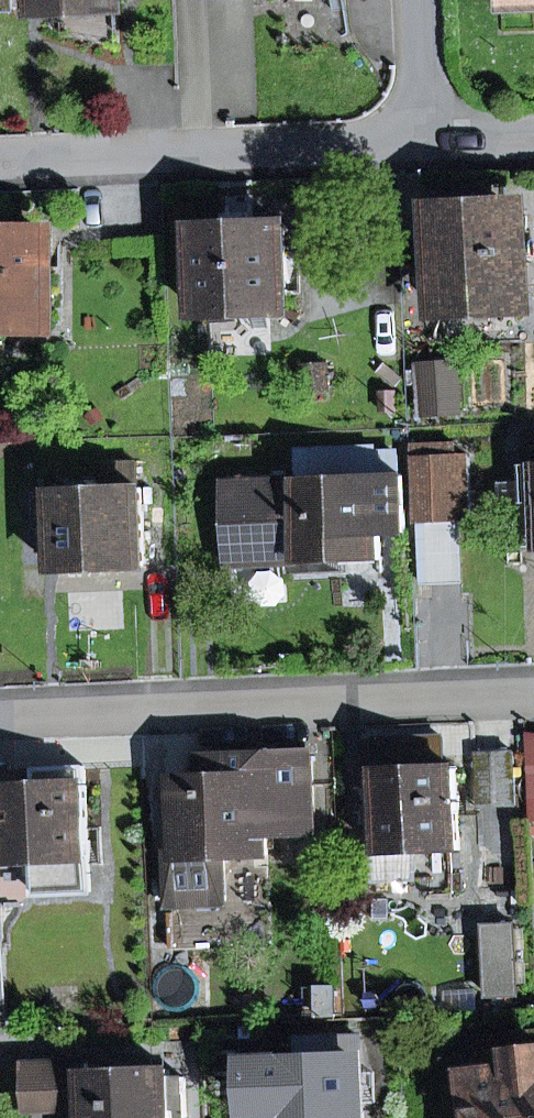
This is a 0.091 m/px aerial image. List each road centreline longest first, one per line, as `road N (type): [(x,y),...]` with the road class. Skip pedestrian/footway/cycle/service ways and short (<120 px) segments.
road 1 (residential): [(0,715),(533,687)]
road 2 (residential): [(0,164),(425,147)]
road 3 (residential): [(419,0),(425,147)]

